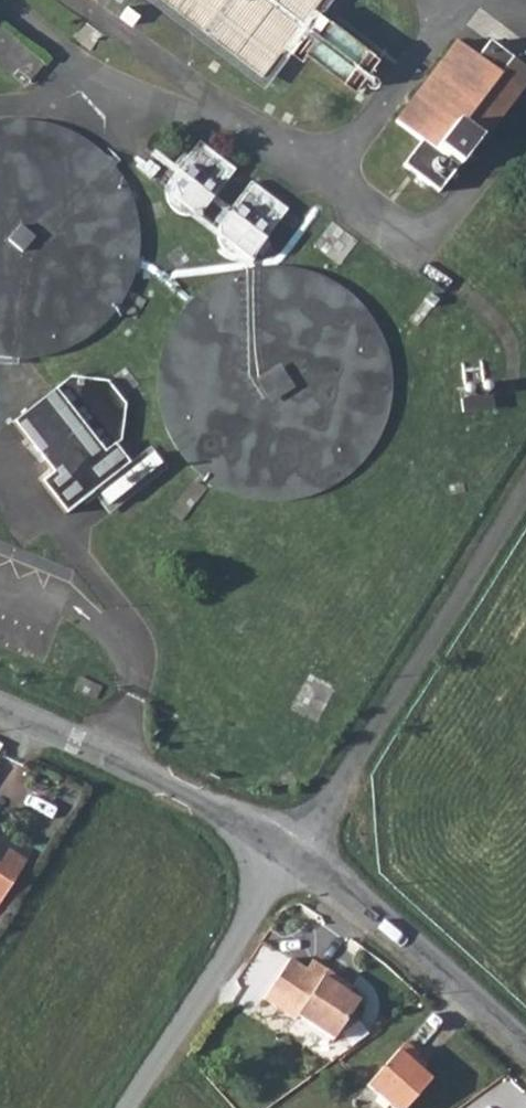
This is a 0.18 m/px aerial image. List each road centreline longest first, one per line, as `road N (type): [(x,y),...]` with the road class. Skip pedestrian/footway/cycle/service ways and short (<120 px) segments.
road 1 (unclassified): [(286,855),(525,492)]
road 2 (unclassified): [(0,714),(115,762),(286,855)]
road 3 (unclassified): [(286,855),(357,902),(525,1051)]
road 4 (unclassified): [(125,1107),(286,855)]

